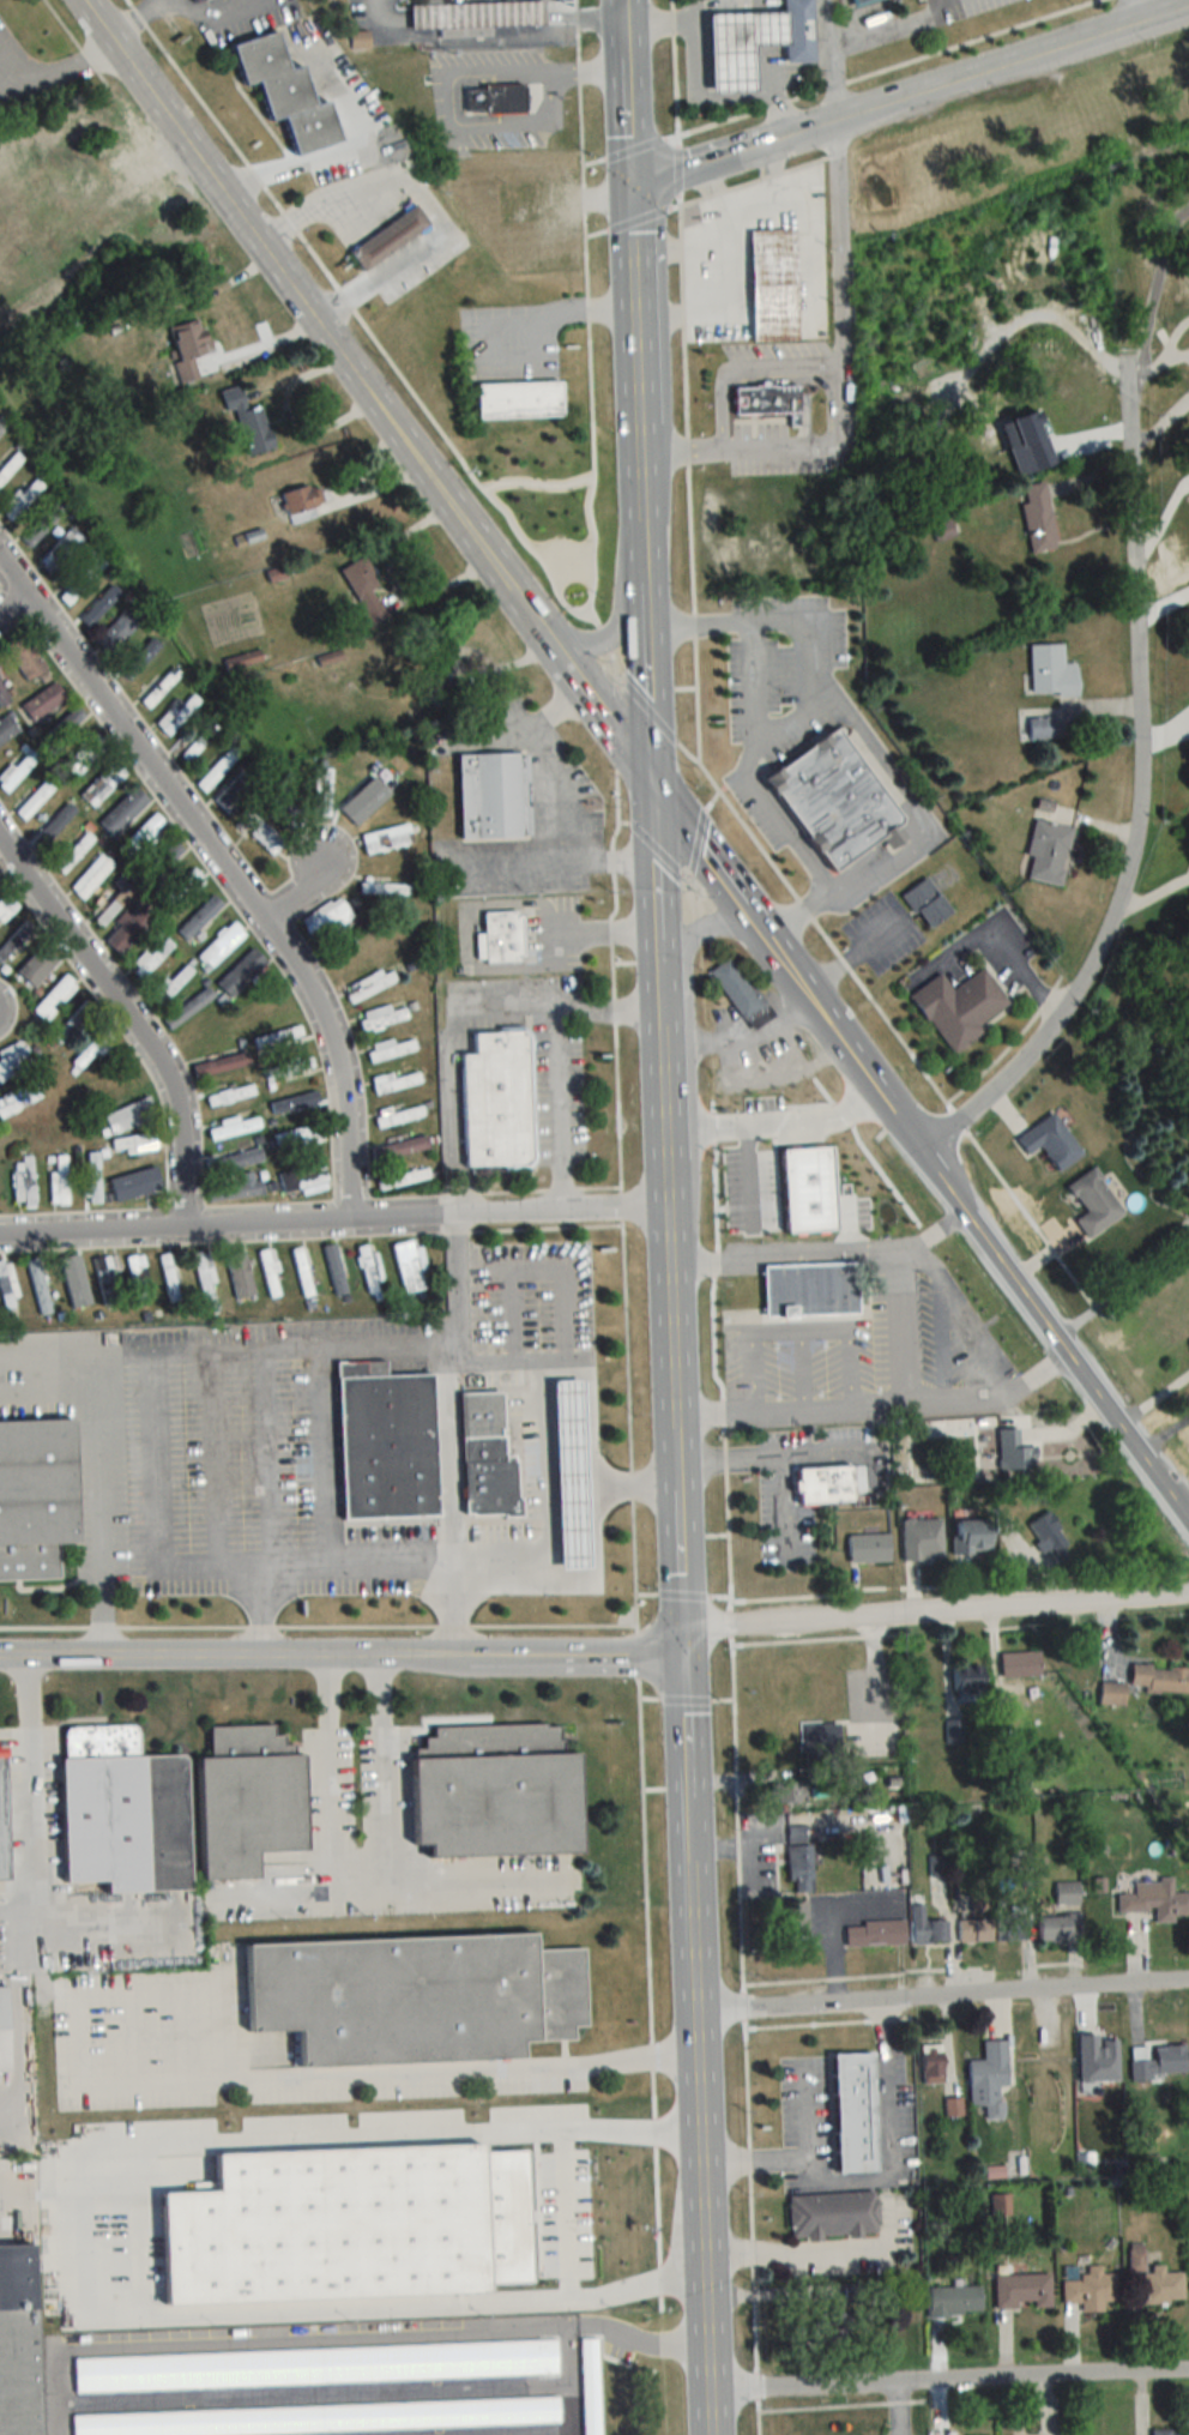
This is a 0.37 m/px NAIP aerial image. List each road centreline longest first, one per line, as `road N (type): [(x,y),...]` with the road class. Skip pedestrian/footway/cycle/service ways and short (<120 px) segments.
road 1 (tertiary): [(650,785),(83,0)]
road 2 (residential): [(917,1151),(1001,1083),(1062,1015),(1097,953),(1127,866),(1140,743),(1124,357)]
road 3 (residential): [(348,1223),(334,1053),(300,976),(0,564)]
road 4 (residential): [(0,1233),(665,1213)]
road 5 (secondary): [(712,2434),(688,1771)]
road 6 (residential): [(627,187),(1188,2)]
road 7 (secondary): [(676,1485),(656,971)]
road 8 (residential): [(684,1655),(725,1631),(1188,1598)]
road 9 (tertiary): [(1188,1528),(897,1123)]
road 10 (residential): [(694,2012),(1188,1982)]
road 11 (residential): [(711,2383),(1188,2367)]
road 12 (residential): [(183,1230),(182,1161),(167,1083),(0,844)]
road 13 (tertiary): [(897,1123),(650,785)]
road 14 (secondary): [(642,580),(627,187)]
road 15 (tertiary): [(0,1658),(328,1657)]
road 16 (tertiary): [(453,1658),(684,1655)]
road 17 (secondary): [(650,785),(642,580)]
road 18 (secondary): [(656,971),(650,785)]
road 19 (secondary): [(684,1655),(676,1485)]
road 20 (tertiary): [(328,1657),(453,1658)]
road 21 (secondary): [(642,580),(609,634),(592,646),(554,652)]

